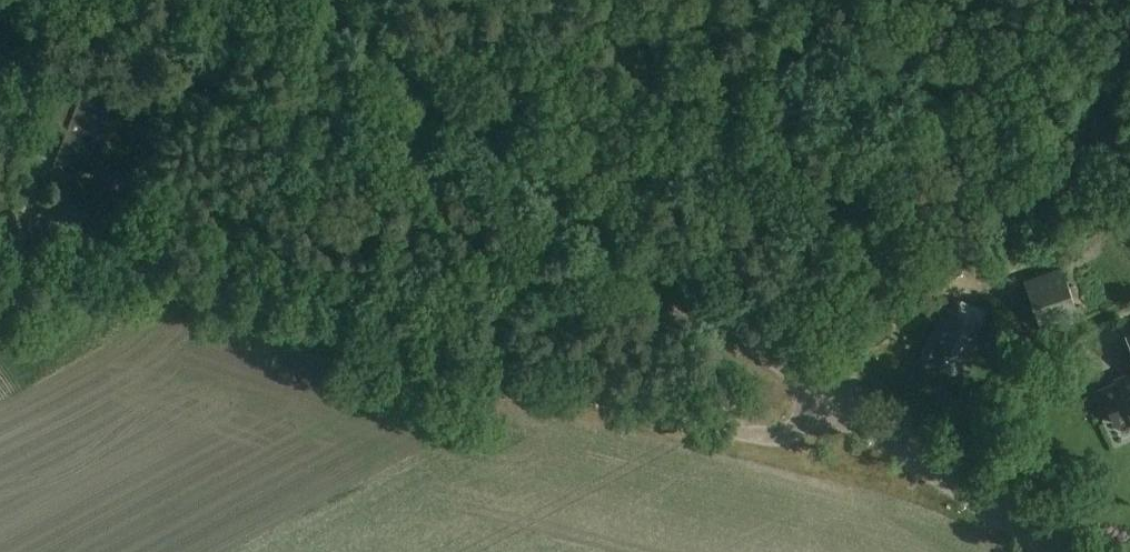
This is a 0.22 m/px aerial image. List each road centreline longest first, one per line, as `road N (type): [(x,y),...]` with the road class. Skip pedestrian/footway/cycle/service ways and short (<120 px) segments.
road 1 (unclassified): [(828,396),(771,439),(289,319),(0,209)]
road 2 (unclassified): [(828,396),(561,195),(343,0)]
road 3 (unclassified): [(1064,551),(828,396)]

